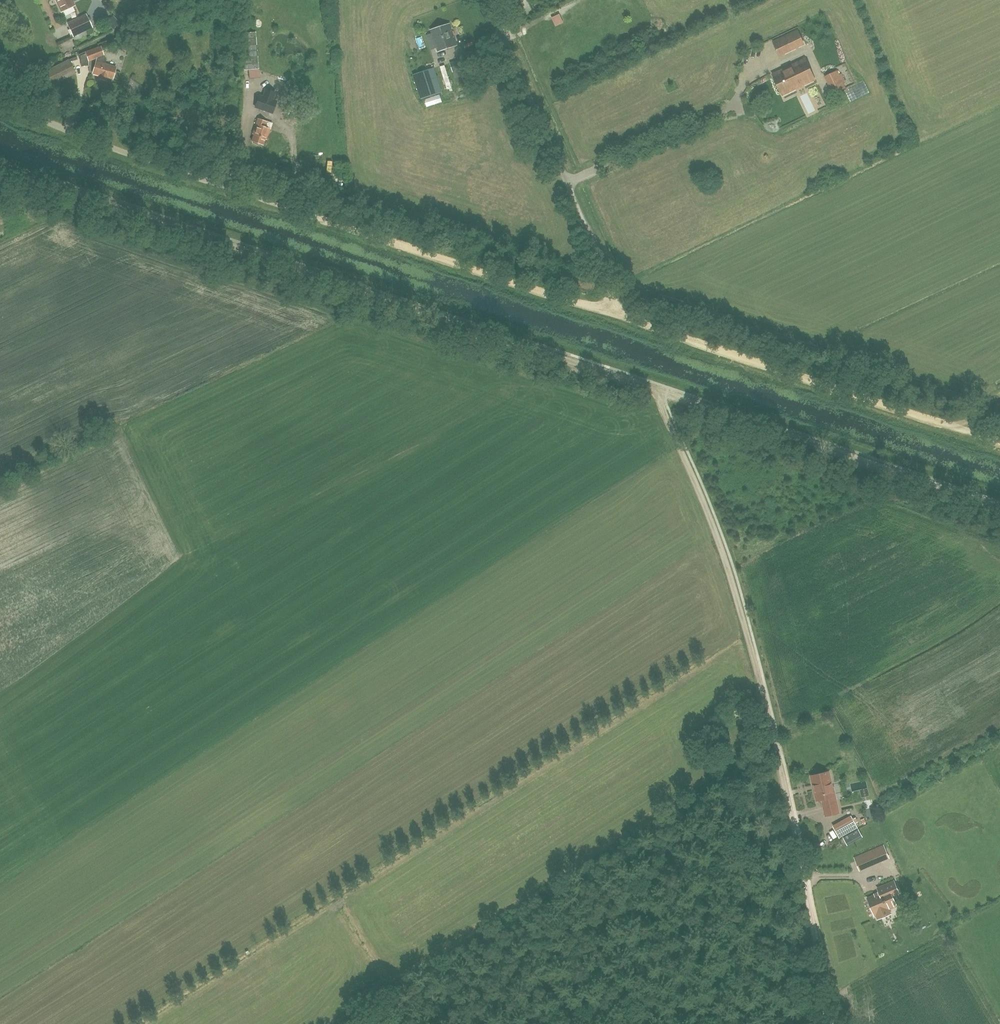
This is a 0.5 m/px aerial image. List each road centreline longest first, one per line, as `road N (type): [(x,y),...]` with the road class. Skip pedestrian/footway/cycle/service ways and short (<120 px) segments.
road 1 (track): [(0,102),(134,156),(999,443)]
road 2 (track): [(999,509),(0,171)]
road 3 (track): [(827,1023),(821,957),(736,590),(659,392)]
road 4 (unclassified): [(625,318),(488,0)]

